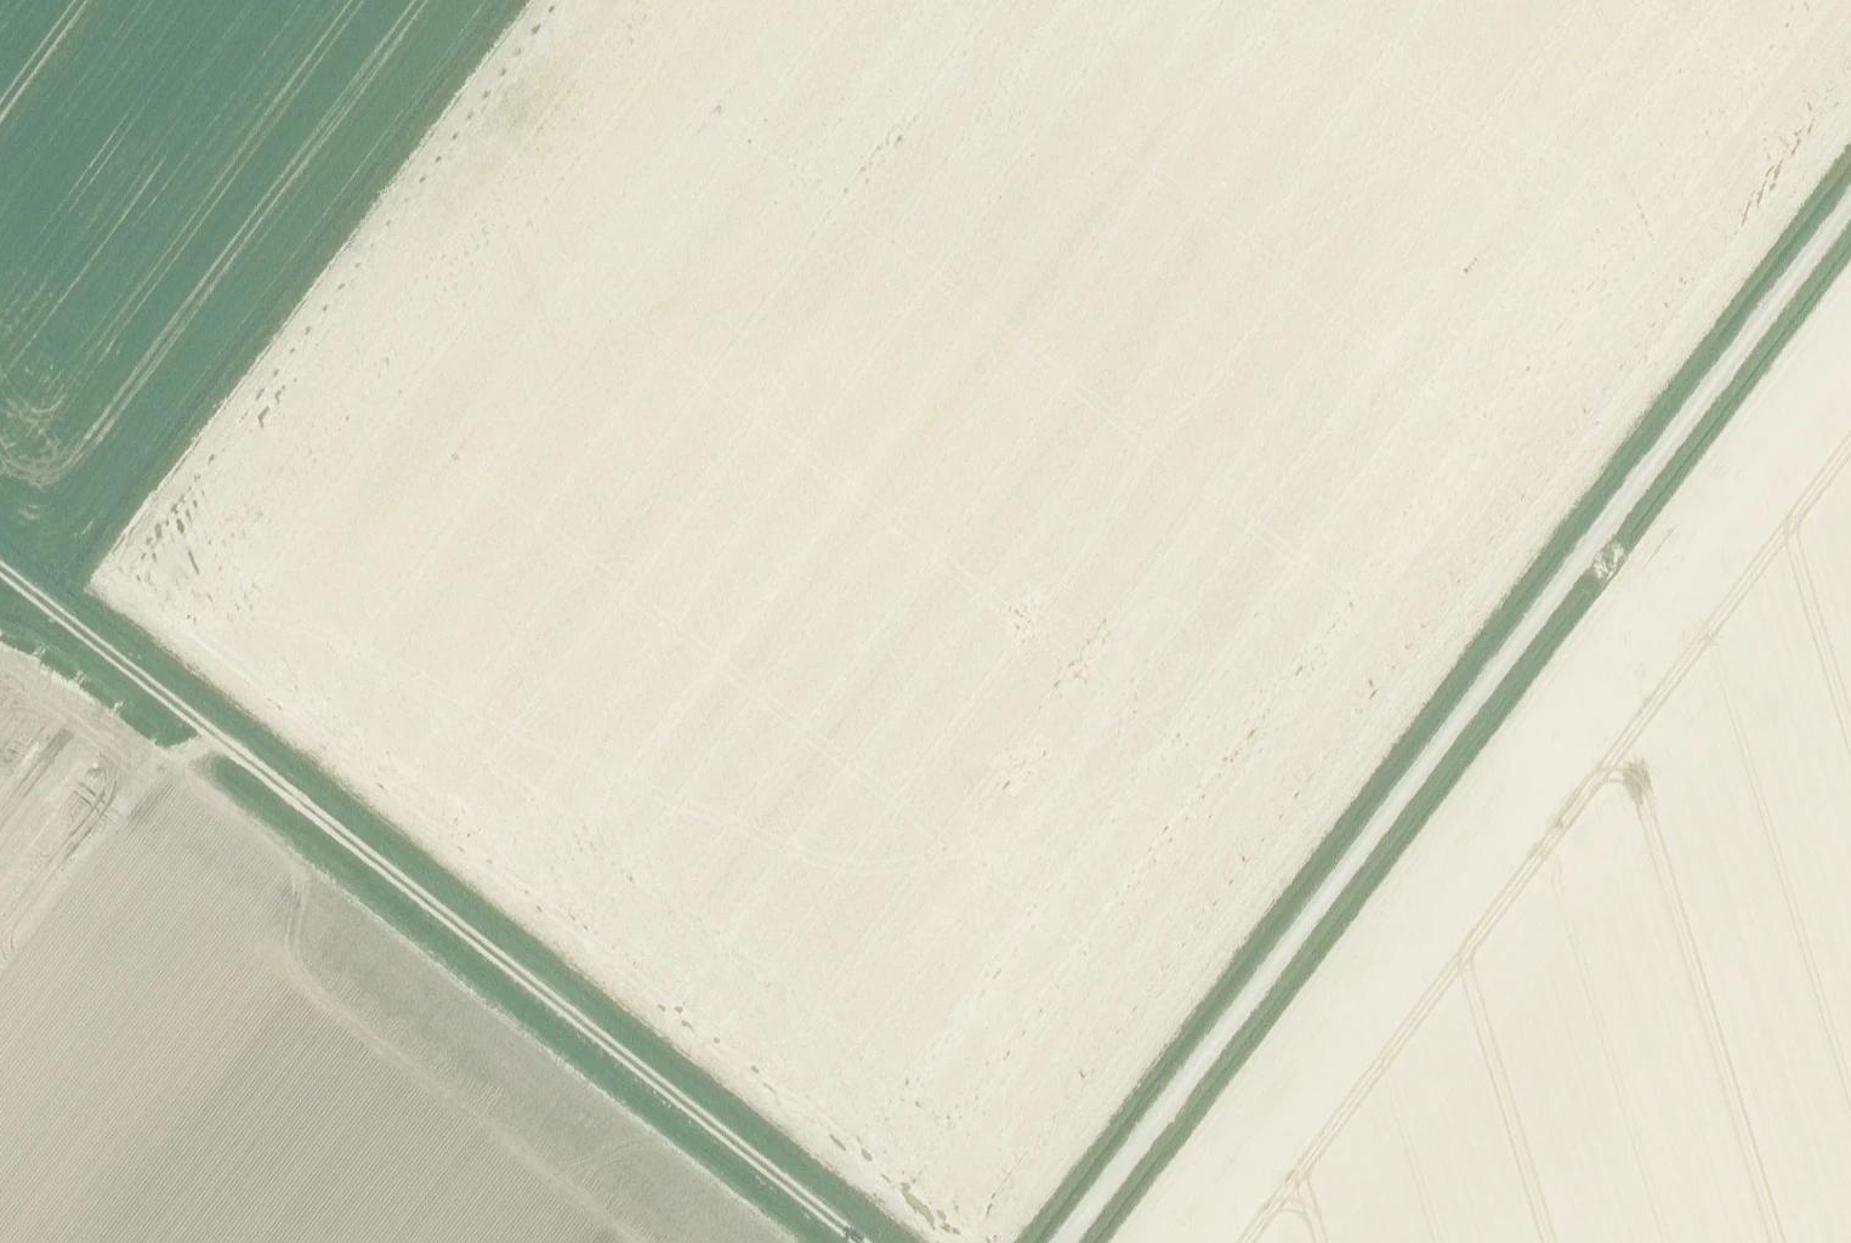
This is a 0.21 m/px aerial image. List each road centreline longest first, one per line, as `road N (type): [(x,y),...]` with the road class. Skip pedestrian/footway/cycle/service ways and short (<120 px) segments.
road 1 (unclassified): [(1053,1242),(1850,198)]
road 2 (track): [(861,1242),(0,574)]

